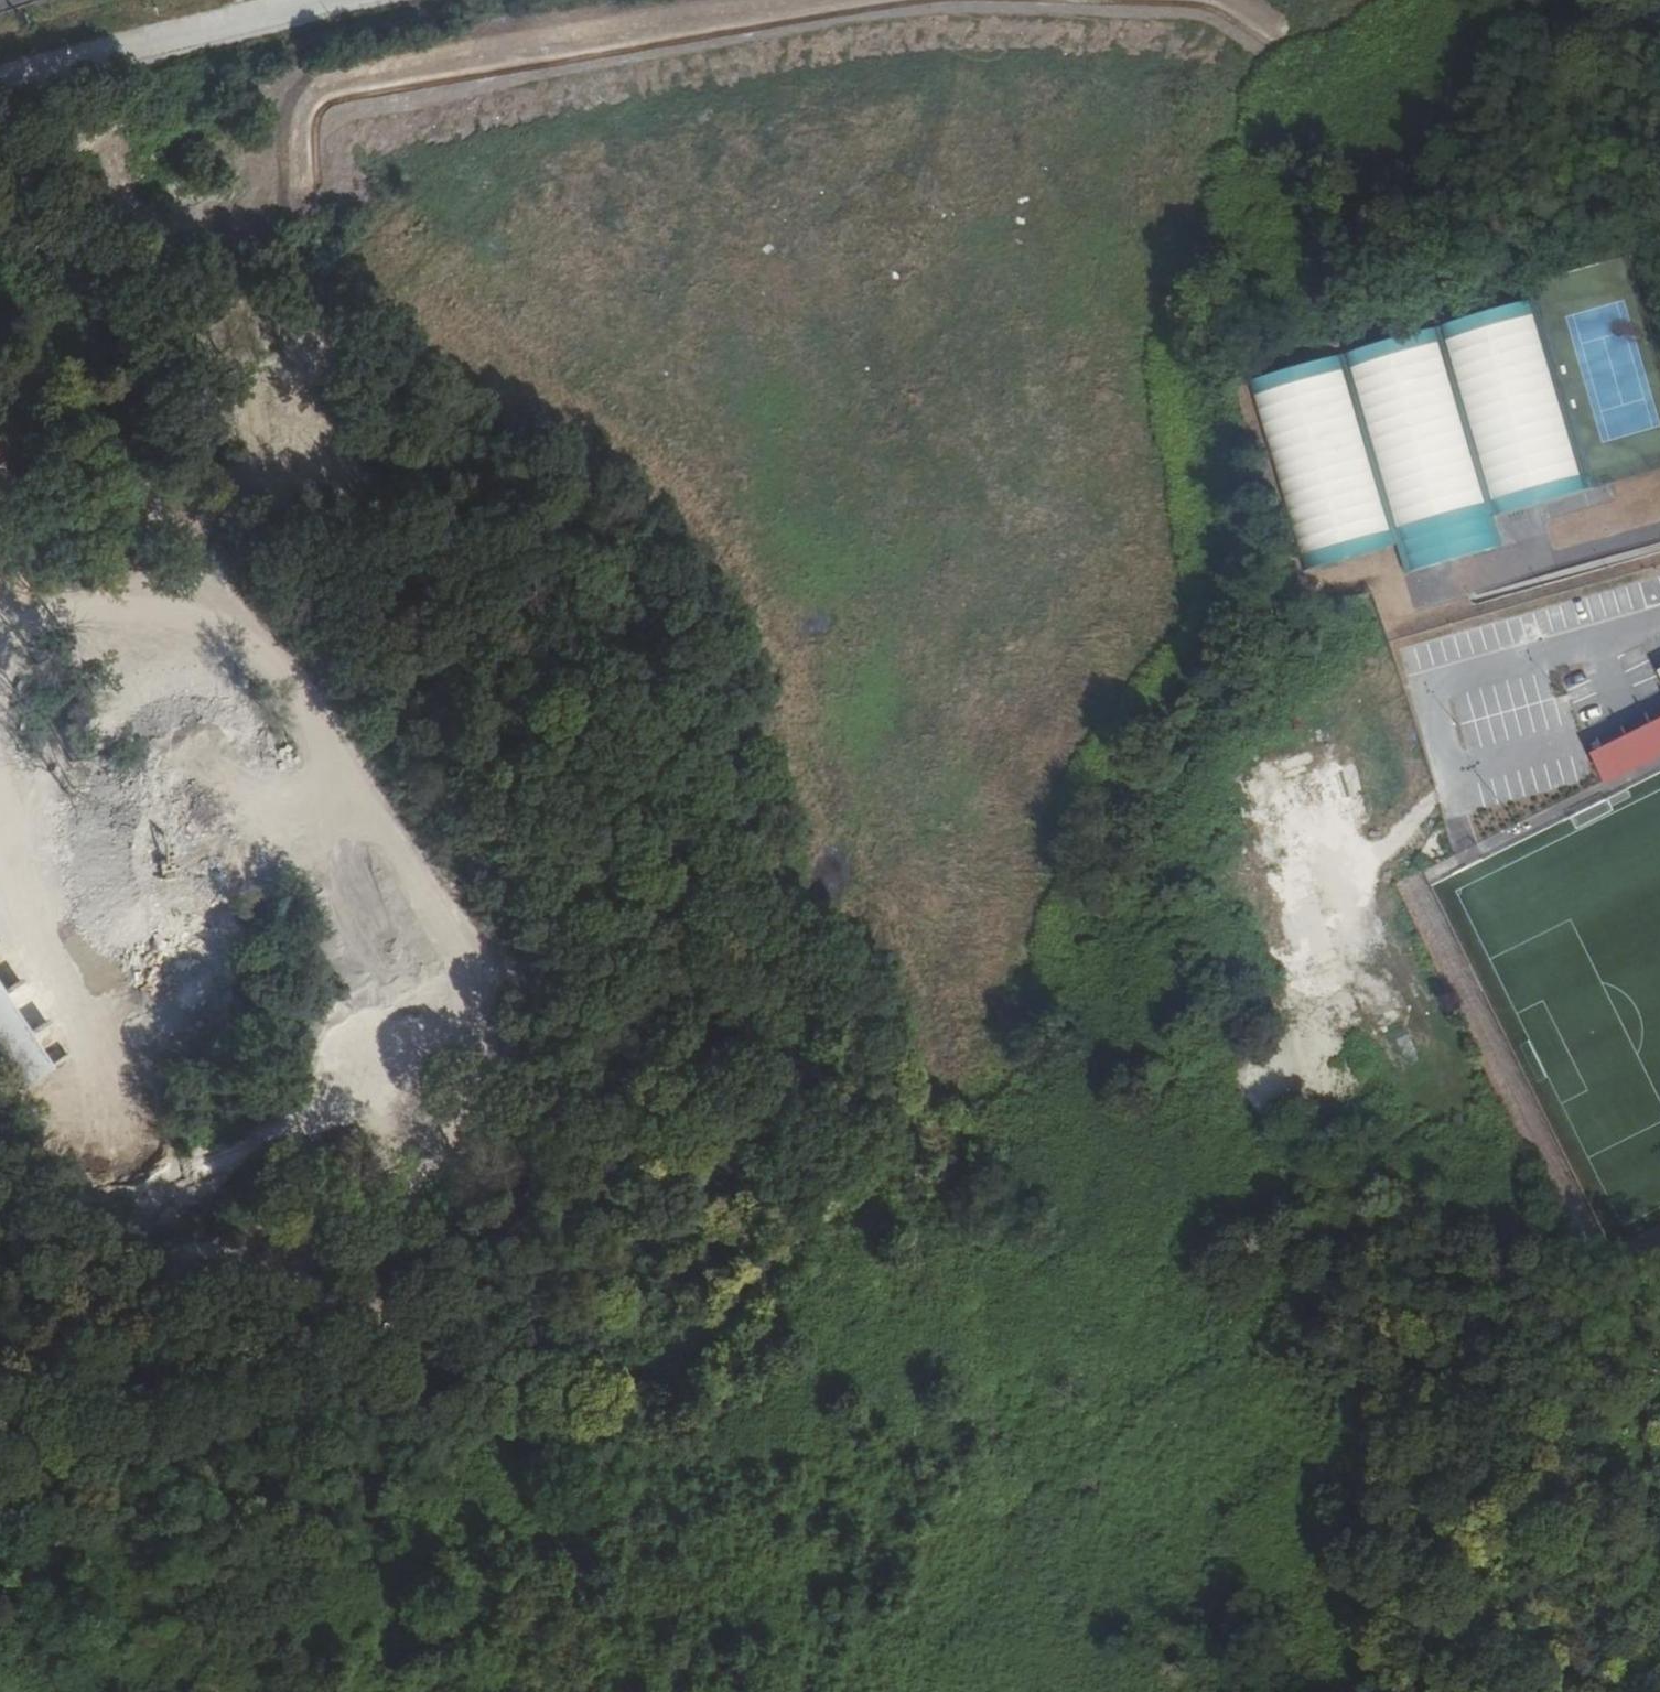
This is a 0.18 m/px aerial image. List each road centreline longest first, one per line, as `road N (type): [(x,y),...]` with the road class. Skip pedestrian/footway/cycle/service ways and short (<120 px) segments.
road 1 (track): [(1450,793),(1389,849),(1338,920),(1302,999),(1279,1093)]

